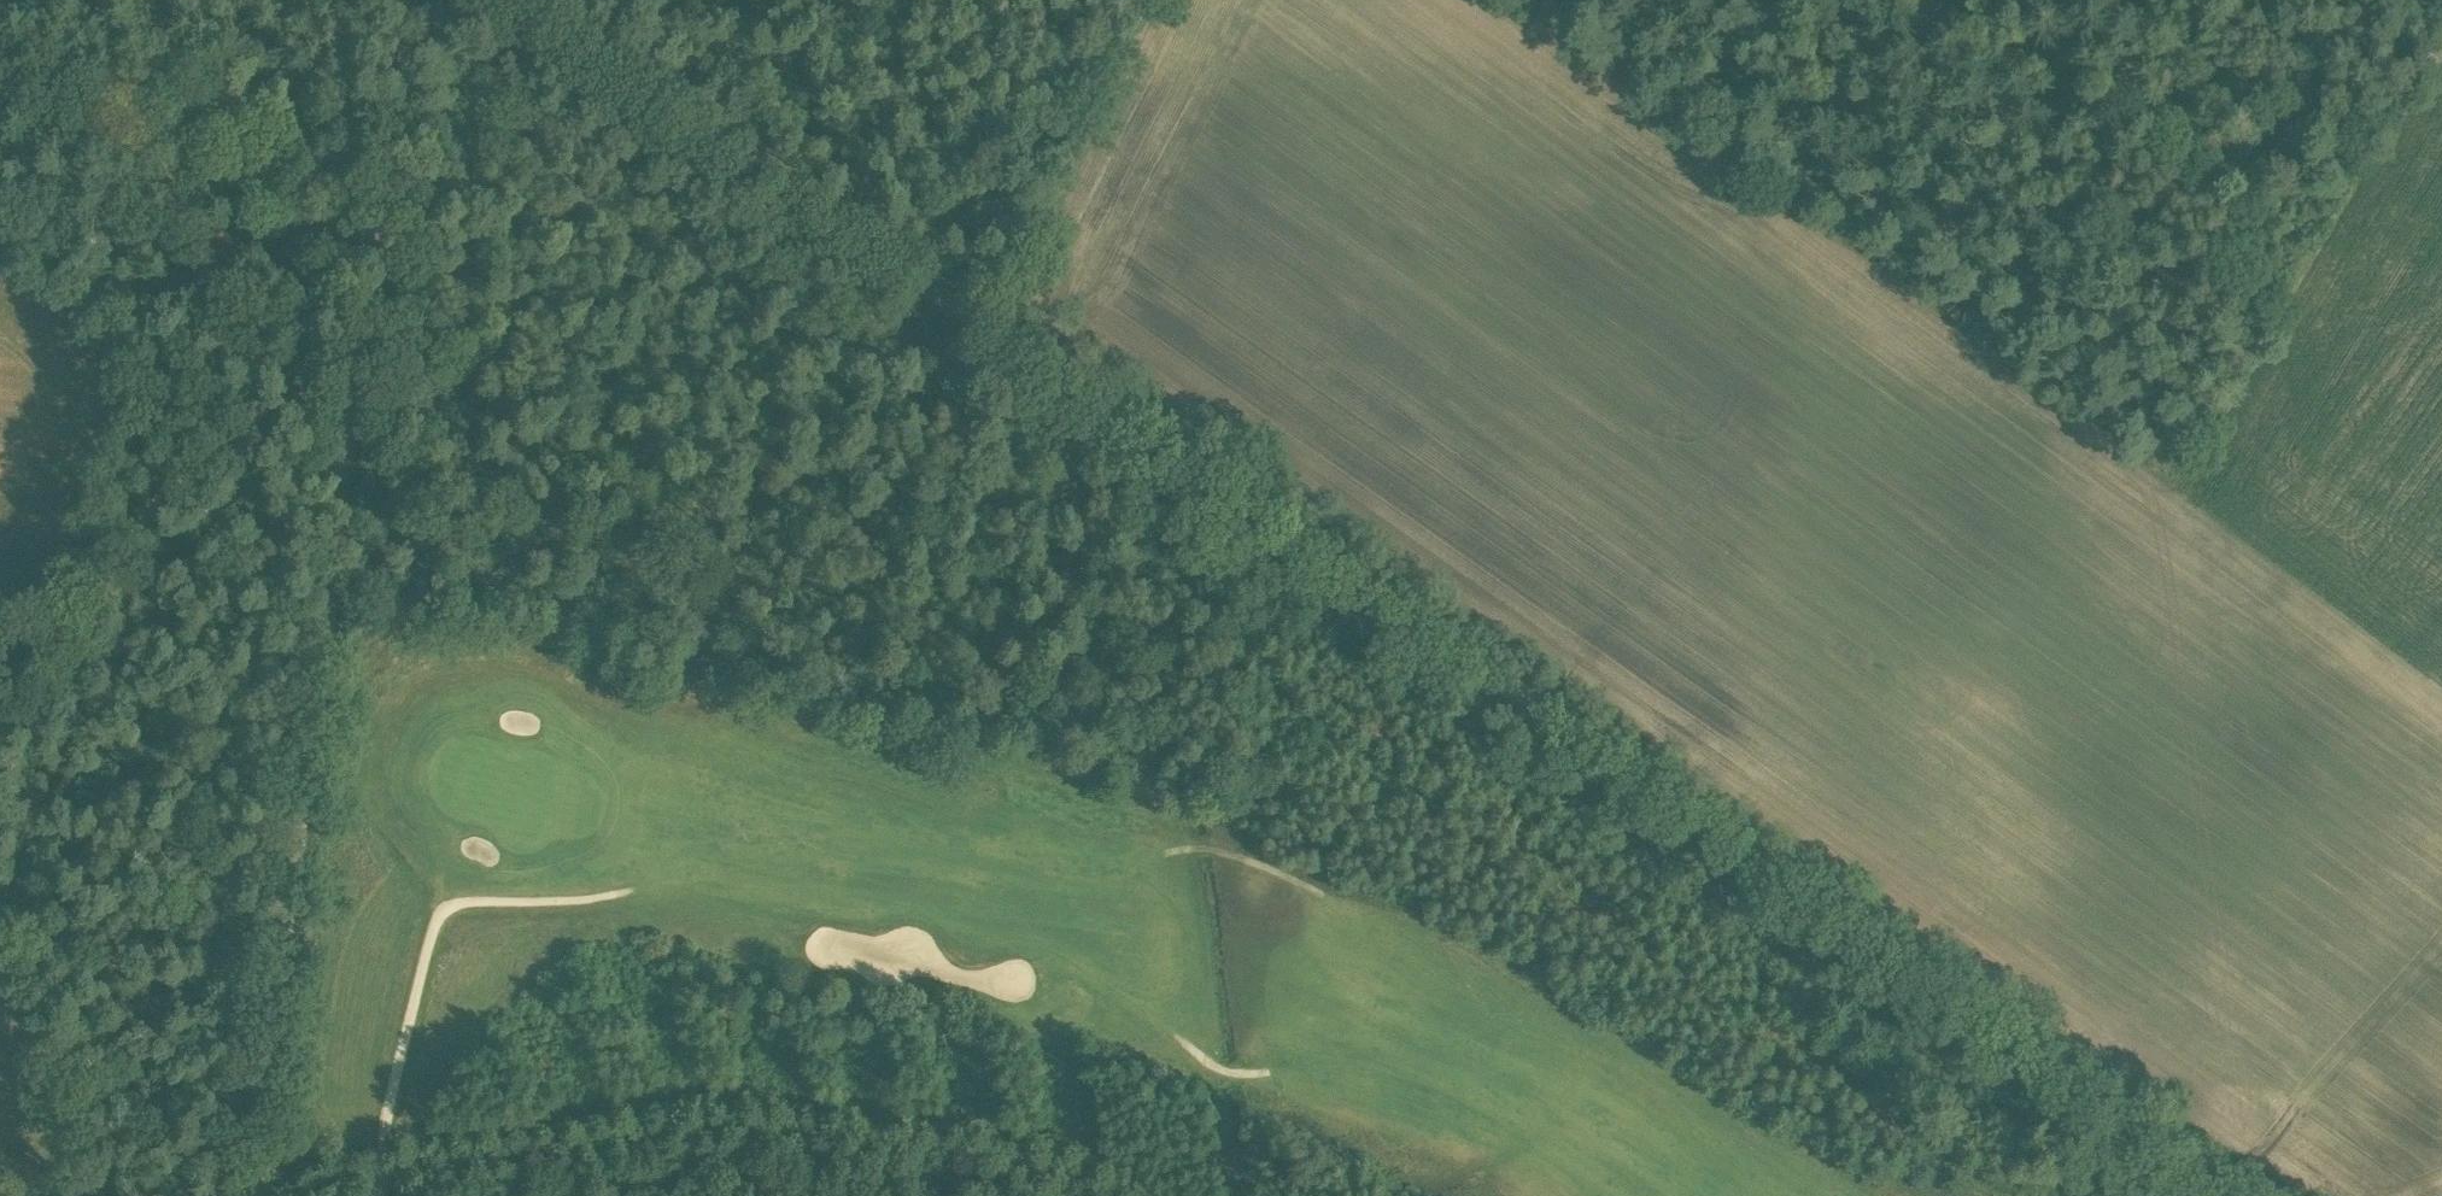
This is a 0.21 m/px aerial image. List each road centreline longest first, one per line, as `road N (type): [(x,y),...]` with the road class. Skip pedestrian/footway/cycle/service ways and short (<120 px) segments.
road 1 (unclassified): [(2207,1195),(1590,775),(493,0)]
road 2 (unclassified): [(237,1195),(246,1192),(258,1121),(402,51),(416,0)]
road 3 (track): [(246,1192),(691,1131),(939,1146),(1103,1195)]

